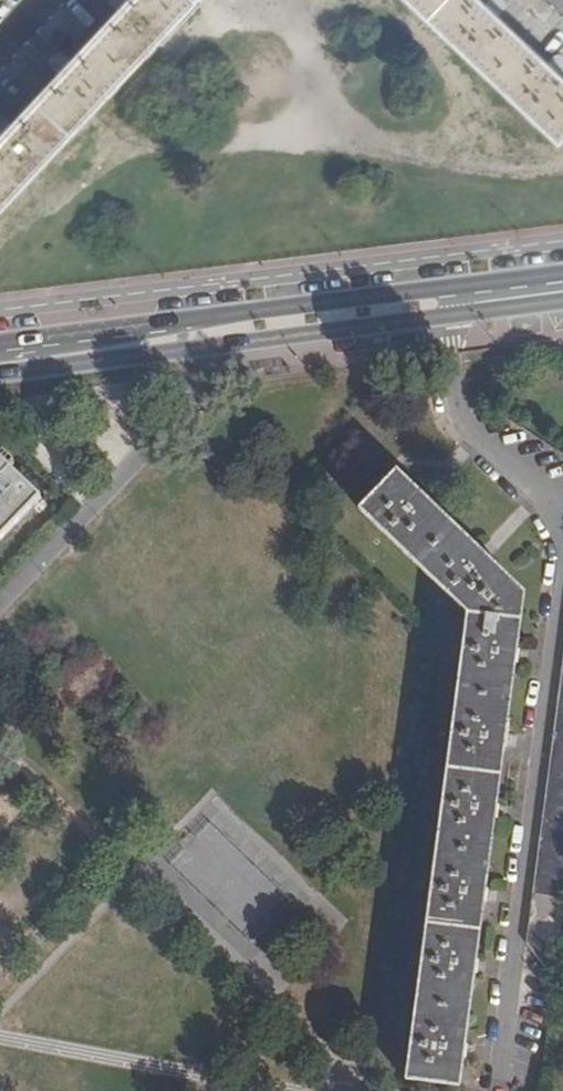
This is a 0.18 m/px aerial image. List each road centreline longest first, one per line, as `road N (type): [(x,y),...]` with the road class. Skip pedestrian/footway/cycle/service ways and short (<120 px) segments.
road 1 (primary): [(0,375),(562,303)]
road 2 (primary): [(562,272),(0,342)]
road 3 (track): [(0,602),(213,376)]

